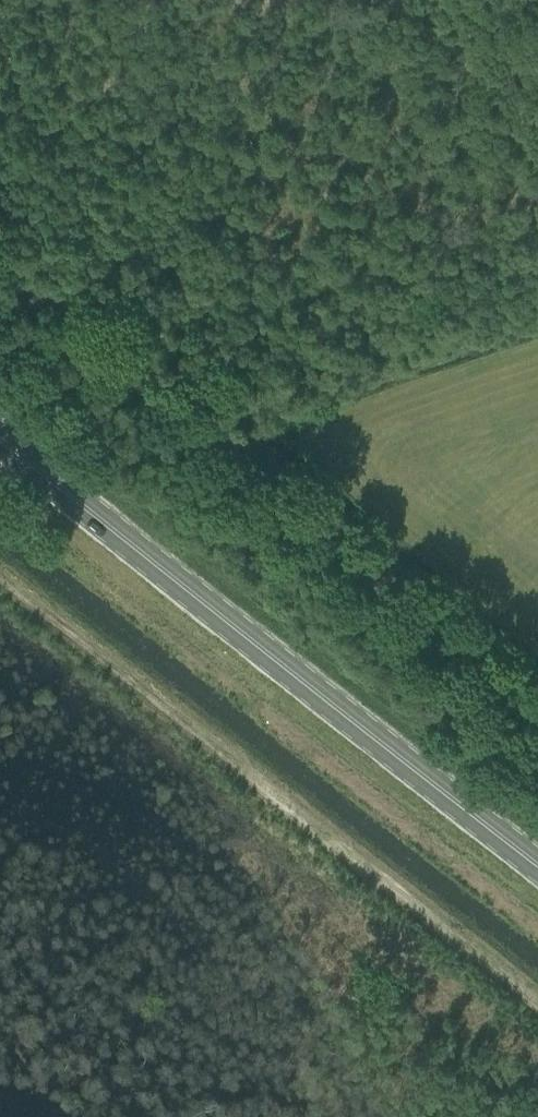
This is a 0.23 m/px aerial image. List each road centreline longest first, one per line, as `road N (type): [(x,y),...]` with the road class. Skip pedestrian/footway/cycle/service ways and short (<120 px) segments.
road 1 (unclassified): [(537,719),(0,264)]
road 2 (track): [(537,1003),(0,575)]
road 3 (primary): [(537,864),(0,438)]

